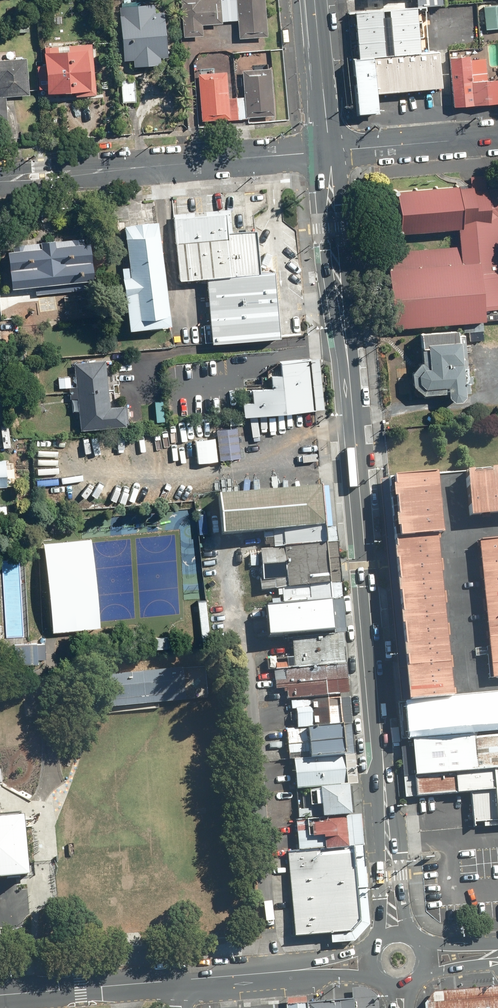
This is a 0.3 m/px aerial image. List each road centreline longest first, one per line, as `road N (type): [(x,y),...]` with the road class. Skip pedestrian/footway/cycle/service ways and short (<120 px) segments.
road 1 (secondary): [(387,841),(330,151)]
road 2 (residential): [(0,179),(330,151)]
road 3 (secondary): [(179,979),(0,994)]
road 4 (residential): [(330,151),(497,137)]
road 5 (secondary): [(330,151),(316,0)]

